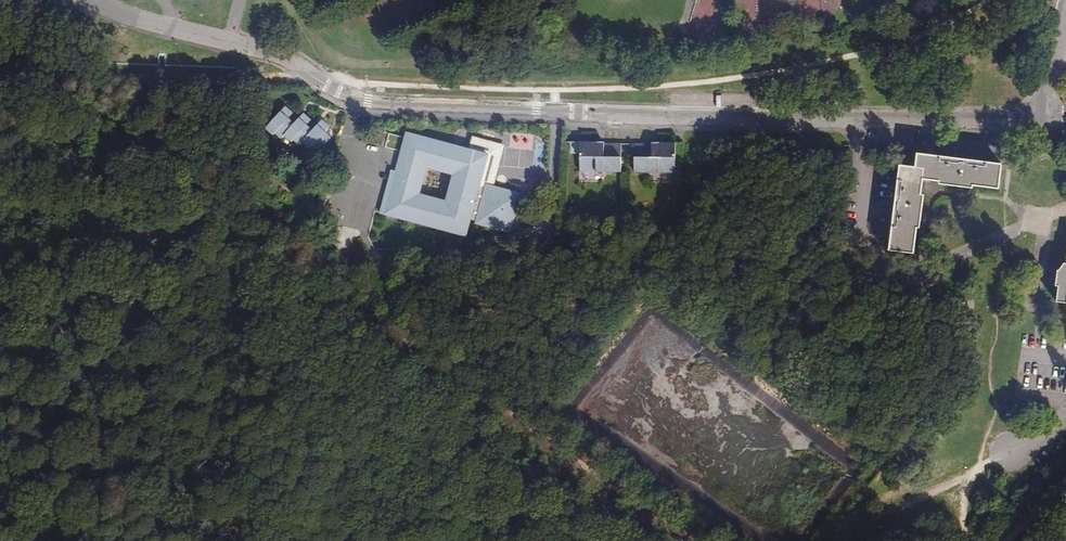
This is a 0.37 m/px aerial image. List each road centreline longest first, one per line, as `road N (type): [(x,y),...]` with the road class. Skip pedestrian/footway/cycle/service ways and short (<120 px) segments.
road 1 (track): [(0,251),(151,230),(358,319),(691,540)]
road 2 (unclassified): [(310,82),(378,105),(1039,122)]
road 3 (track): [(310,82),(0,69)]
road 4 (unclassified): [(310,82),(271,53),(122,16),(90,0)]
road 5 (unclassified): [(1039,122),(1065,0)]

